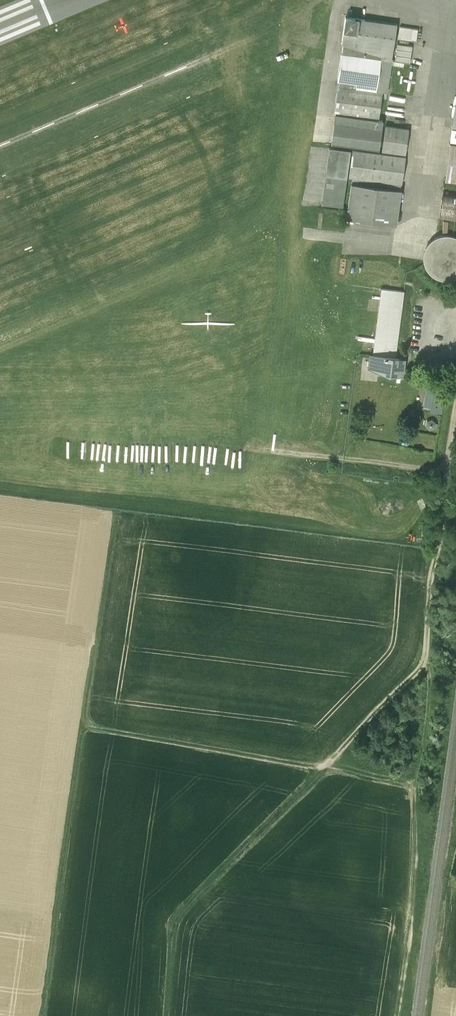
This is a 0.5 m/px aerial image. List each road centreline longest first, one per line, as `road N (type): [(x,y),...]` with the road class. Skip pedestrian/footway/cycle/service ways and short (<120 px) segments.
road 1 (track): [(116,516),(46,1015)]
road 2 (track): [(390,1015),(433,651)]
road 3 (track): [(322,768),(176,918),(169,1015)]
road 4 (track): [(84,729),(322,768)]
road 5 (track): [(433,651),(455,436)]
road 6 (track): [(451,473),(251,450)]
road 7 (track): [(433,651),(322,768)]

